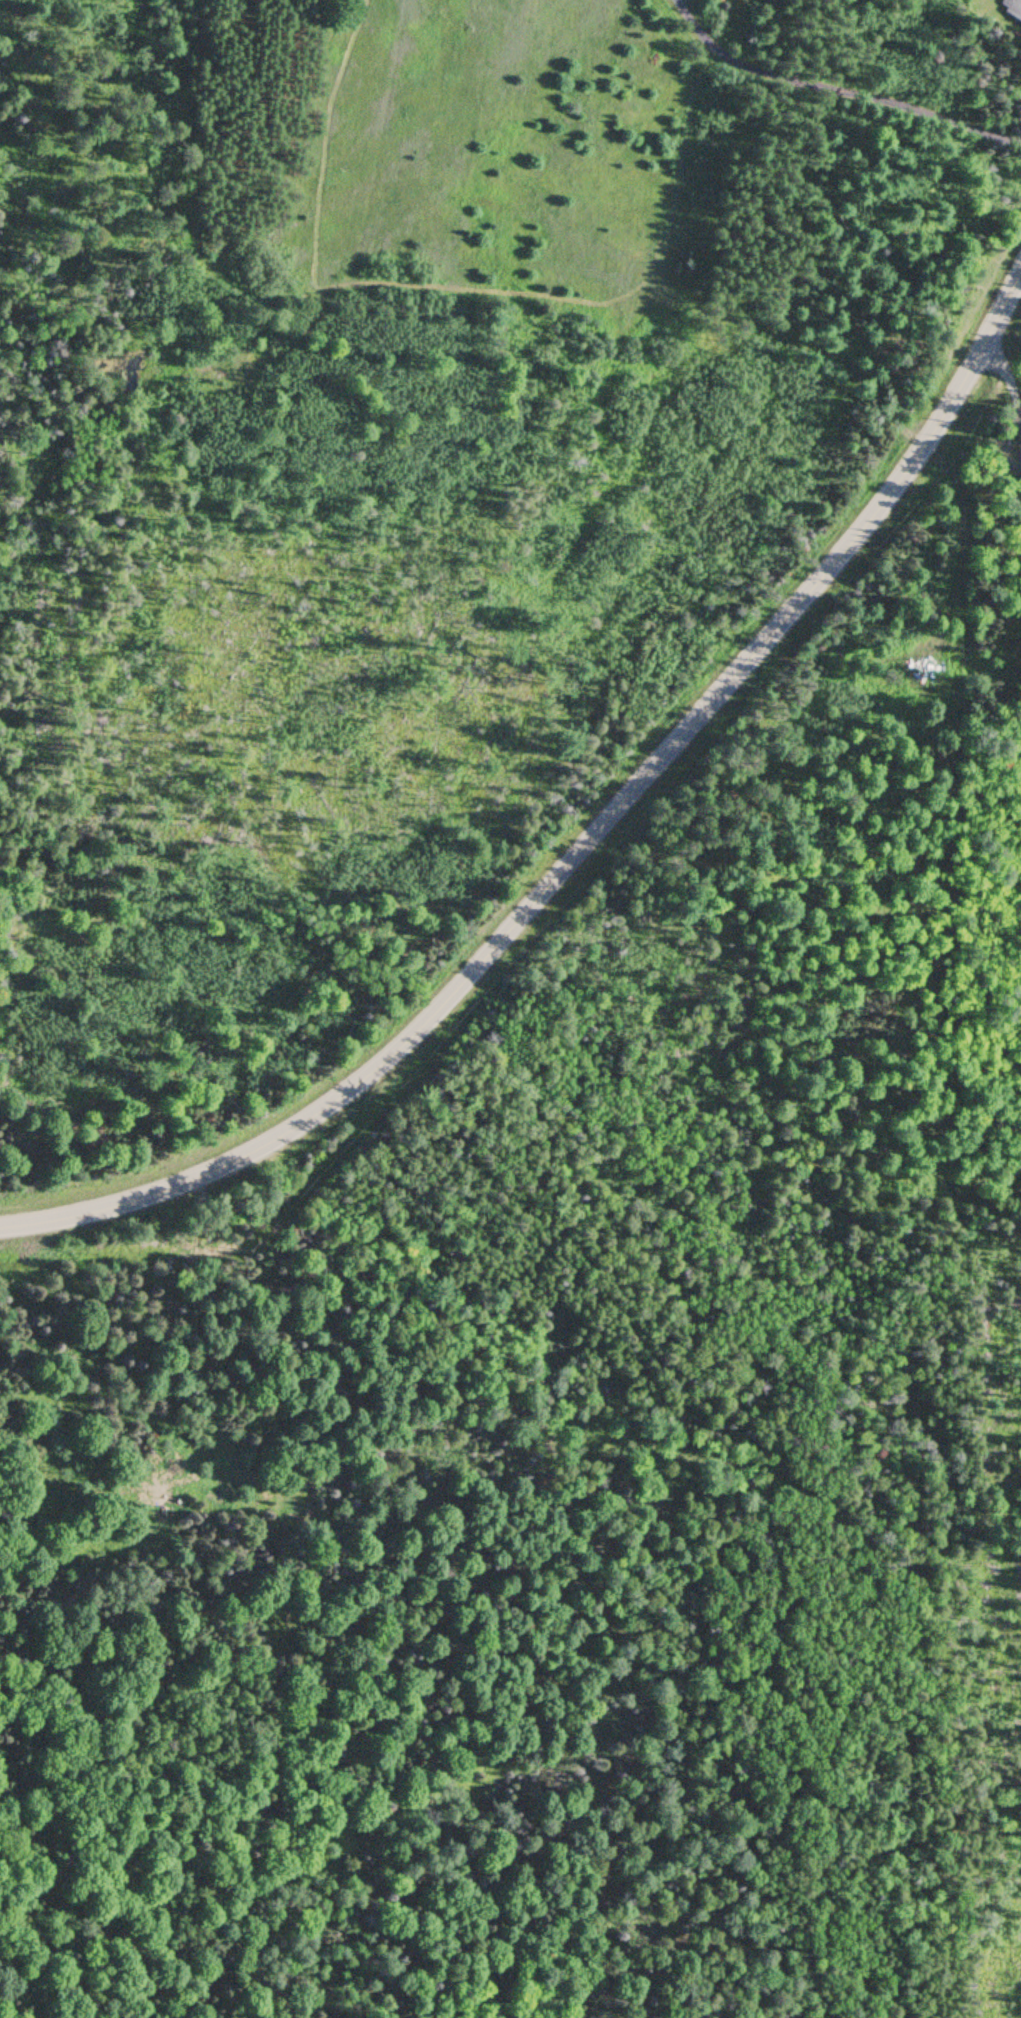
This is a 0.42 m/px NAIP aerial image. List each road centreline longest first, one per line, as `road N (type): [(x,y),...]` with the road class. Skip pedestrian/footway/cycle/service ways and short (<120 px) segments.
road 1 (residential): [(0,1229),(117,1208),(226,1169),(341,1103),(403,1050),(806,601),(936,431),(1020,276)]

